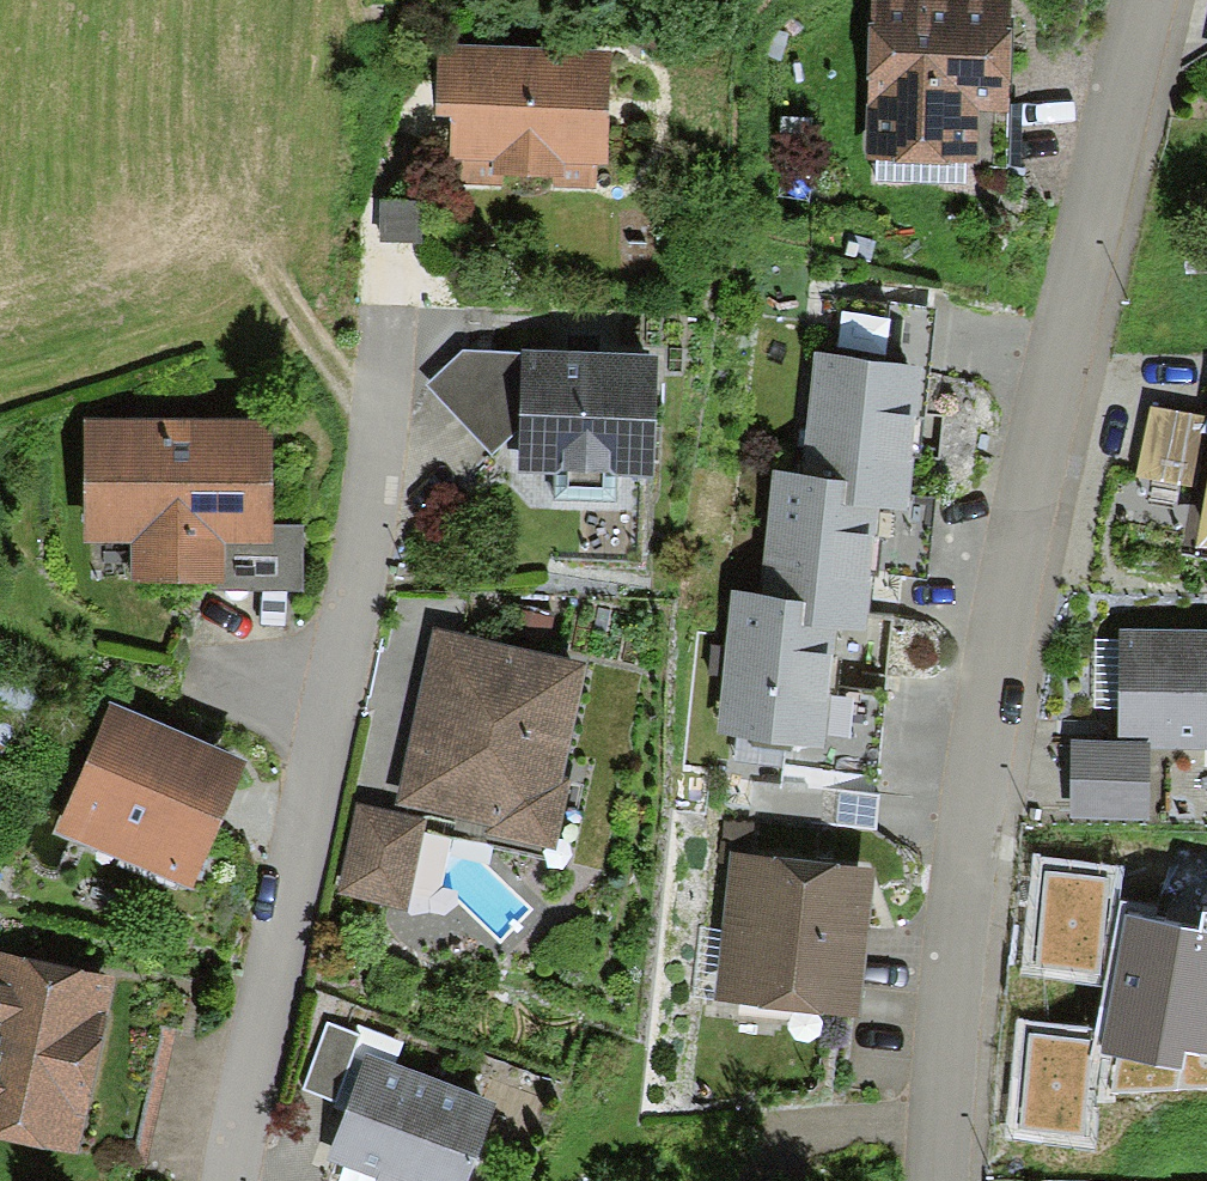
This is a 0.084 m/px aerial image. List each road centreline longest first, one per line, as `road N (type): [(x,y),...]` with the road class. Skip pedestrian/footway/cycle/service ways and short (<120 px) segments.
road 1 (residential): [(939,1180),(952,961),(995,656),(1054,368),(1148,0)]
road 2 (residential): [(228,1180),(339,681),(395,301)]

